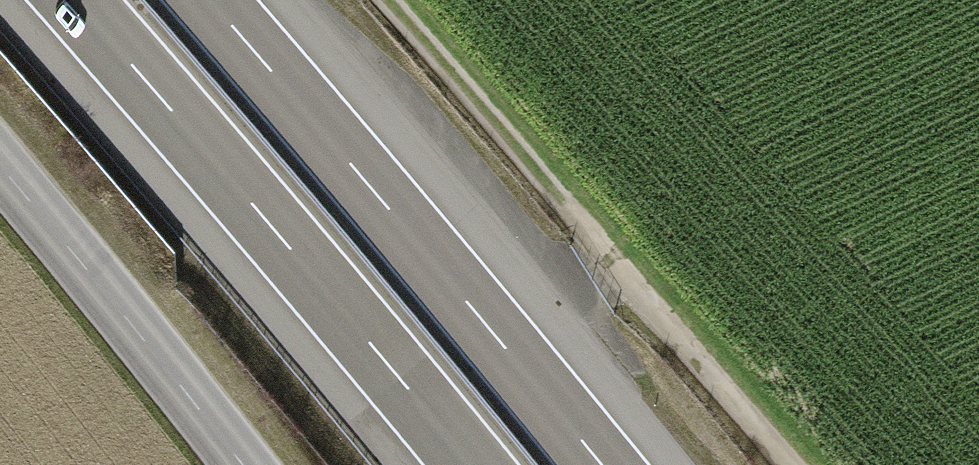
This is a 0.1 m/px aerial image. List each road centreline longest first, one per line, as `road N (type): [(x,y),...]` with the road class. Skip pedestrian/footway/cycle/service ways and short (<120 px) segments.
road 1 (track): [(791,464),(380,0)]
road 2 (motorway): [(75,0),(471,464)]
road 3 (motorway): [(602,464),(210,0)]
road 4 (unclassified): [(237,464),(0,179)]

